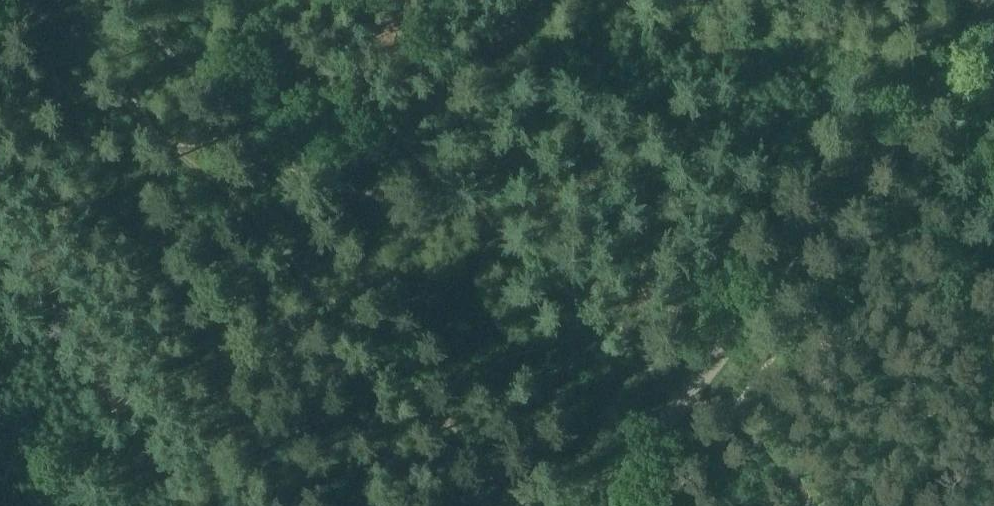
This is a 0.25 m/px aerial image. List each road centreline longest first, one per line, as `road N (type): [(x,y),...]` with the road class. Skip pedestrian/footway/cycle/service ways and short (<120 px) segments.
road 1 (unclassified): [(599,505),(993,0)]
road 2 (track): [(130,96),(36,0)]

